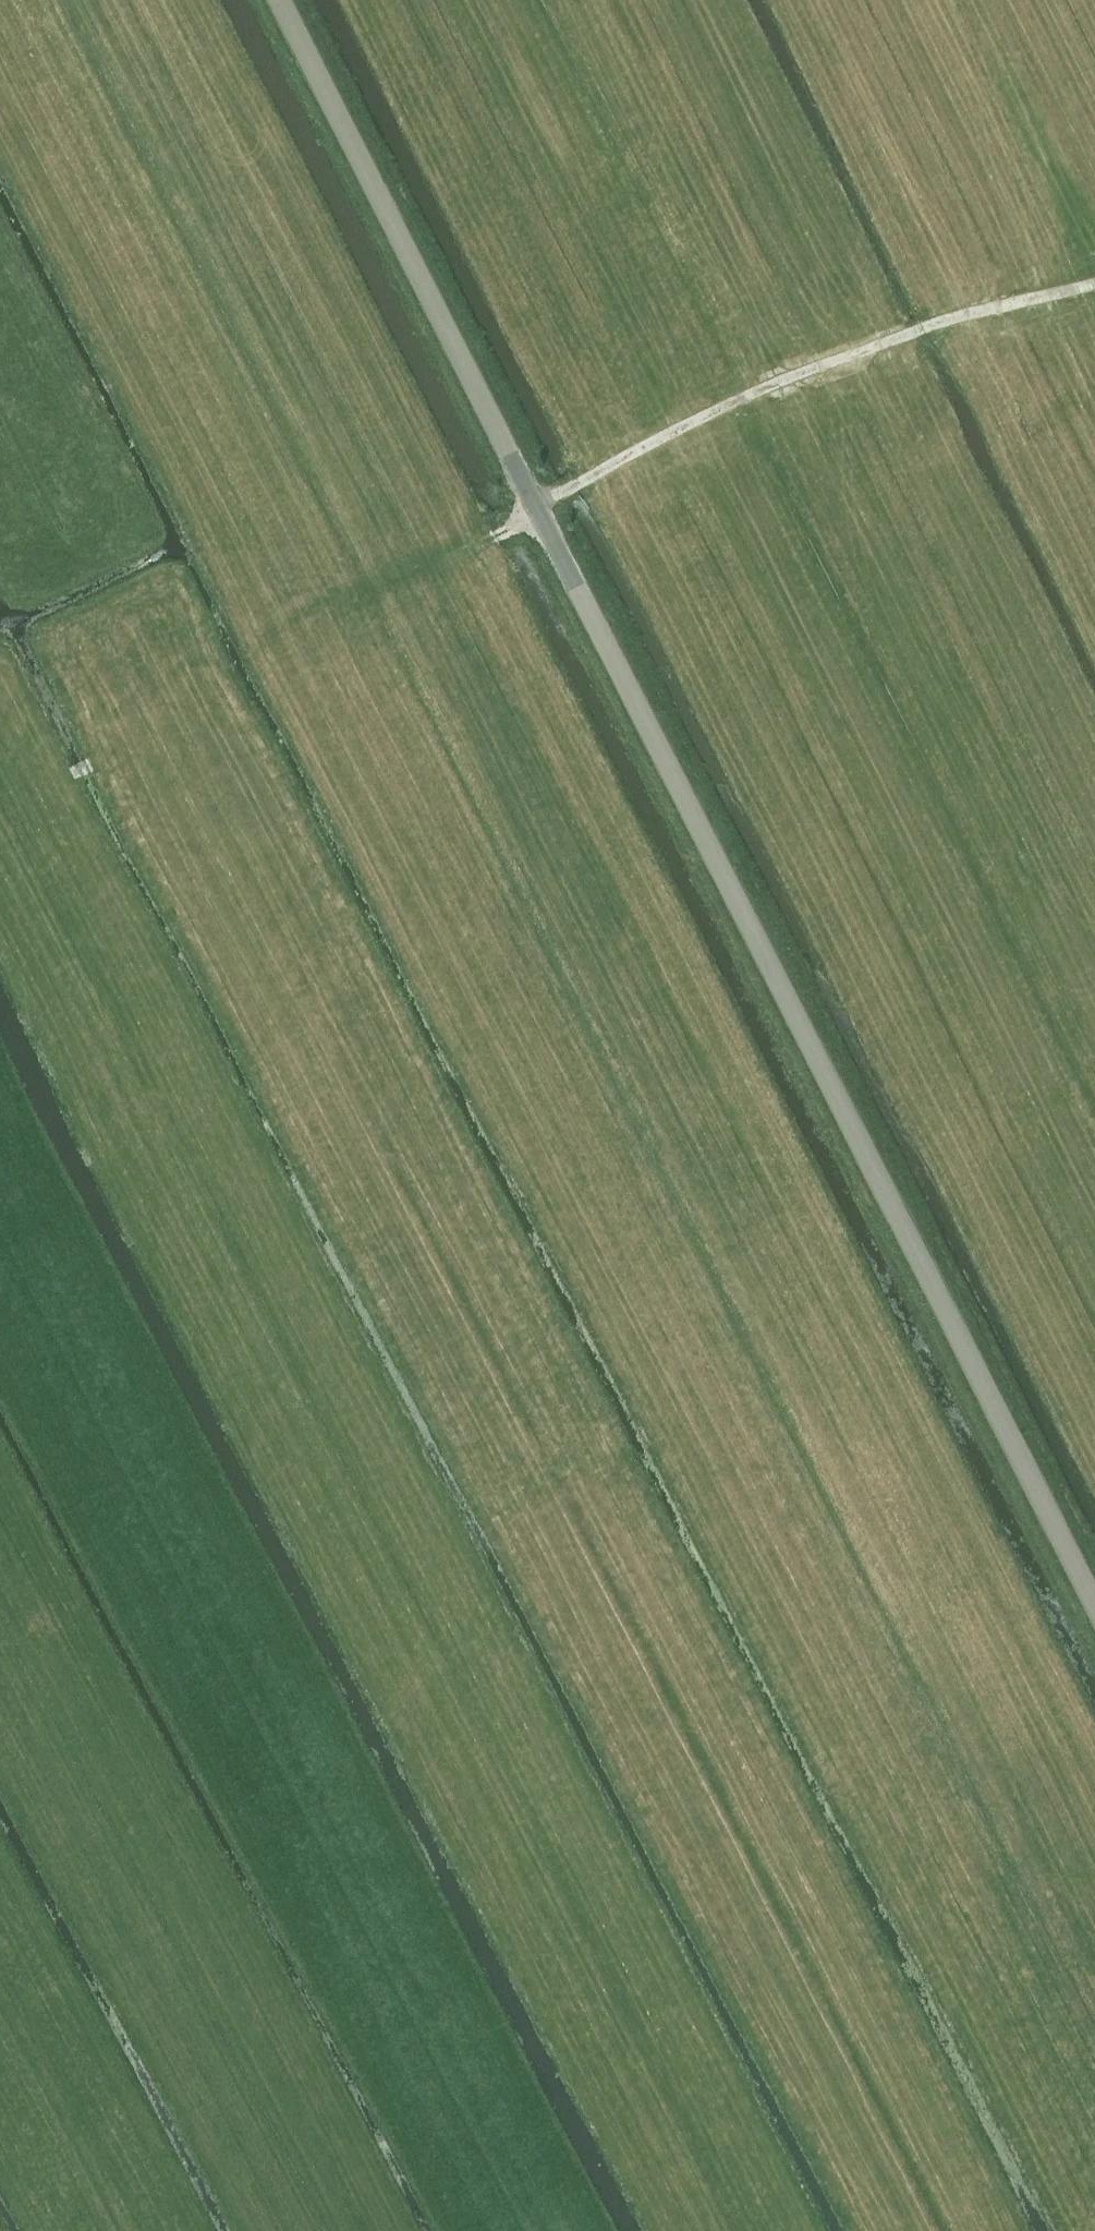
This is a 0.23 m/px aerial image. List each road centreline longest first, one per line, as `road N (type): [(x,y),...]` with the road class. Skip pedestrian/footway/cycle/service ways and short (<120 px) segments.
road 1 (unclassified): [(1094,1604),(281,0)]
road 2 (track): [(537,504),(778,382),(924,330),(1093,286)]

